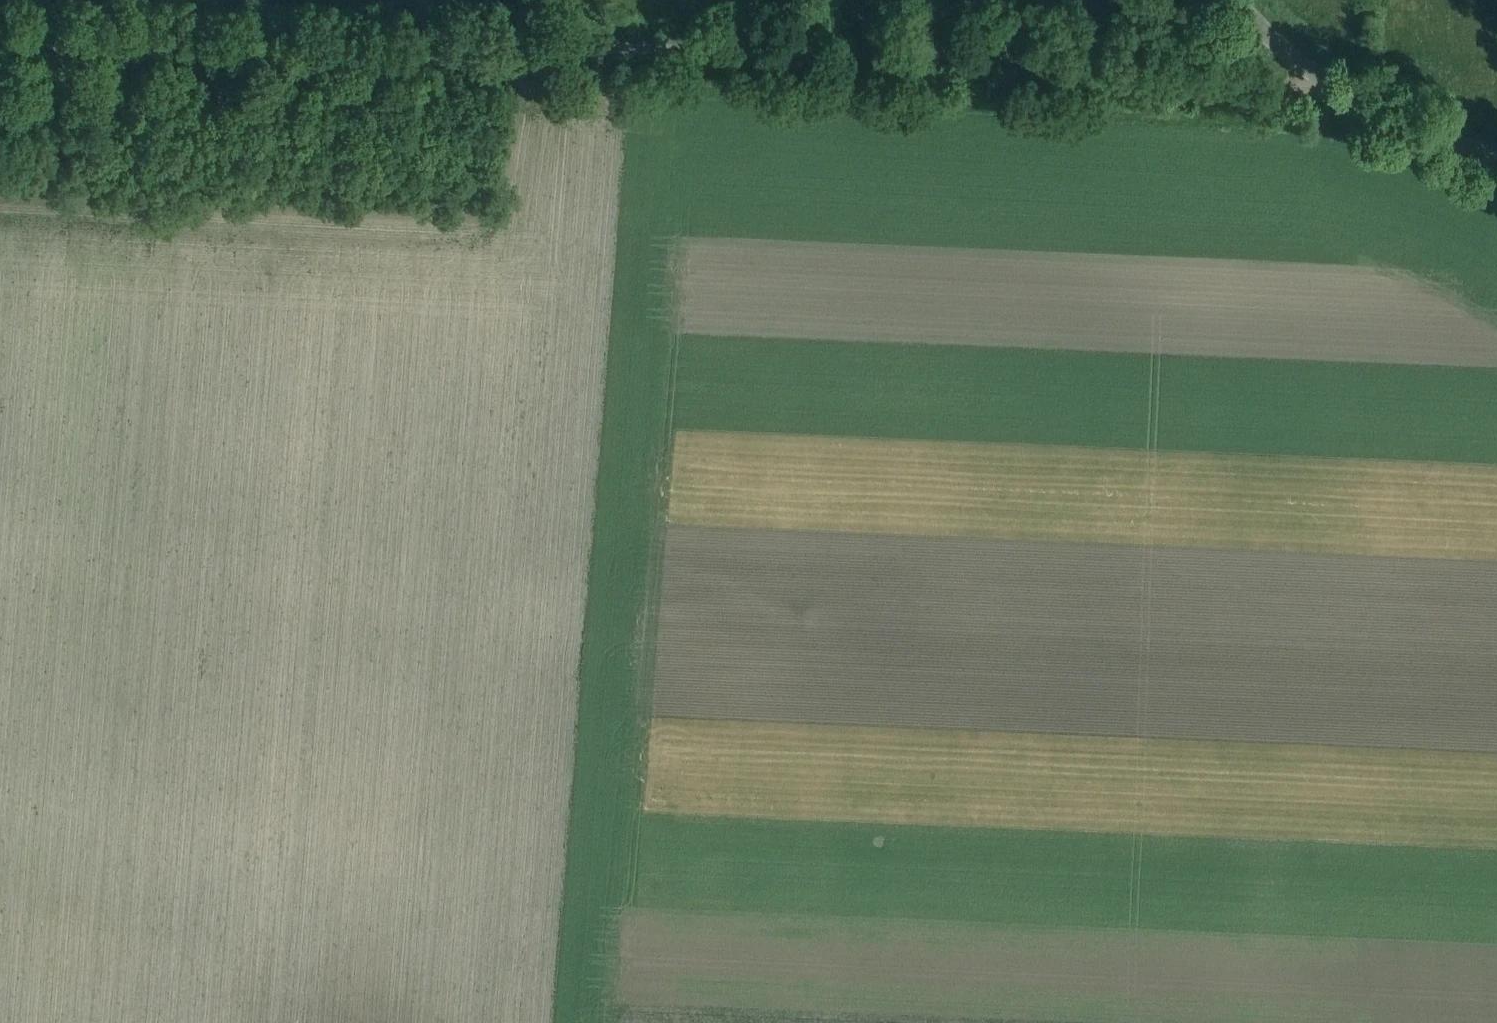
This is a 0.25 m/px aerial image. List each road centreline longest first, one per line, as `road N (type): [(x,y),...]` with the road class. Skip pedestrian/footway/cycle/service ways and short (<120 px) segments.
road 1 (track): [(1094,66),(522,51),(0,49)]
road 2 (tertiary): [(1496,155),(1332,81),(1240,0)]
road 3 (track): [(1332,81),(1280,92),(1094,66)]

